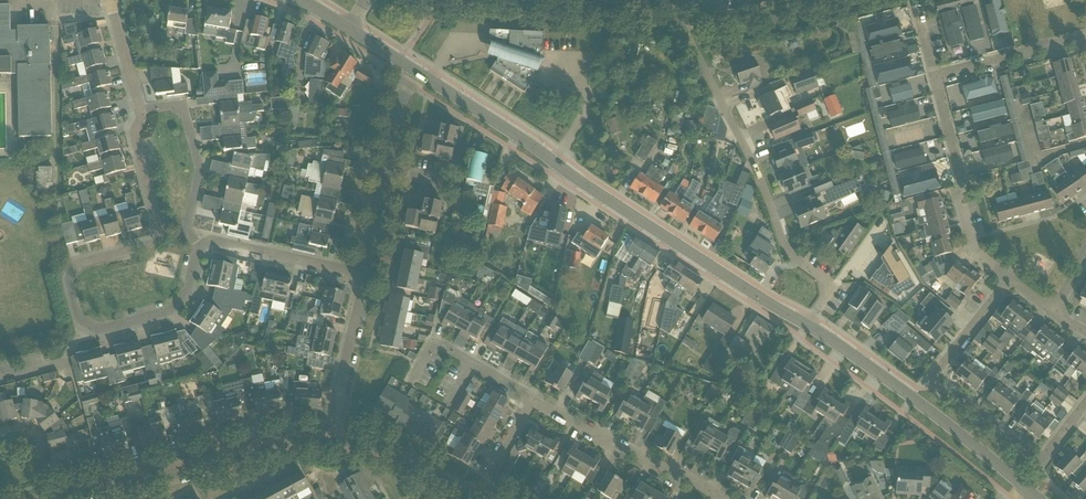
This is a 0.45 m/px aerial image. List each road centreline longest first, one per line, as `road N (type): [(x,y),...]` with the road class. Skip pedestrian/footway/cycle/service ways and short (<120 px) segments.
road 1 (tertiary): [(807,325),(415,70)]
road 2 (residential): [(139,112),(135,130),(158,243),(80,264),(69,279),(79,320),(99,330),(168,313),(187,292),(200,248)]
road 3 (residential): [(1085,401),(1035,463),(935,386),(937,372),(1008,279)]
road 4 (residential): [(339,441),(335,399),(364,288),(358,274),(212,240),(200,248)]
road 5 (residential): [(807,325),(826,300),(823,280),(788,255),(746,139),(689,40)]
road 6 (tertiary): [(1033,494),(807,325)]
road 7 (residential): [(339,441),(298,442),(67,498)]
road 8 (residential): [(1008,279),(973,252),(935,76)]
road 9 (residential): [(714,498),(532,399)]
road 10 (residential): [(200,248),(188,225),(200,166),(181,105),(139,112)]
road 11 (residential): [(370,248),(401,98),(415,70)]
road 12 (residential): [(935,76),(1085,41)]
road 13 (residential): [(476,497),(415,461),(339,441)]

